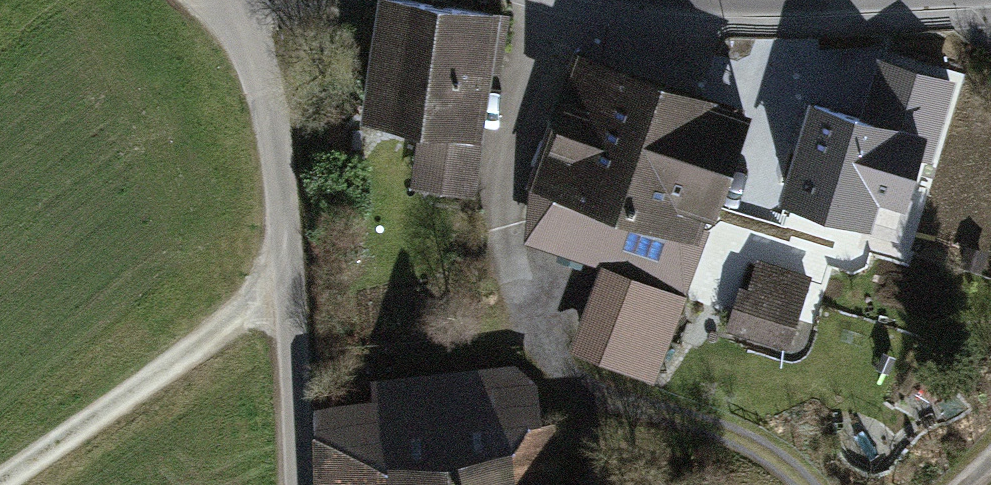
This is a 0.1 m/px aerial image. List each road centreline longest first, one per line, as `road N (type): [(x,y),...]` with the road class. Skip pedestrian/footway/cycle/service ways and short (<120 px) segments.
road 1 (residential): [(295,484),(288,286),(262,41),(228,0)]
road 2 (track): [(288,286),(0,484)]

